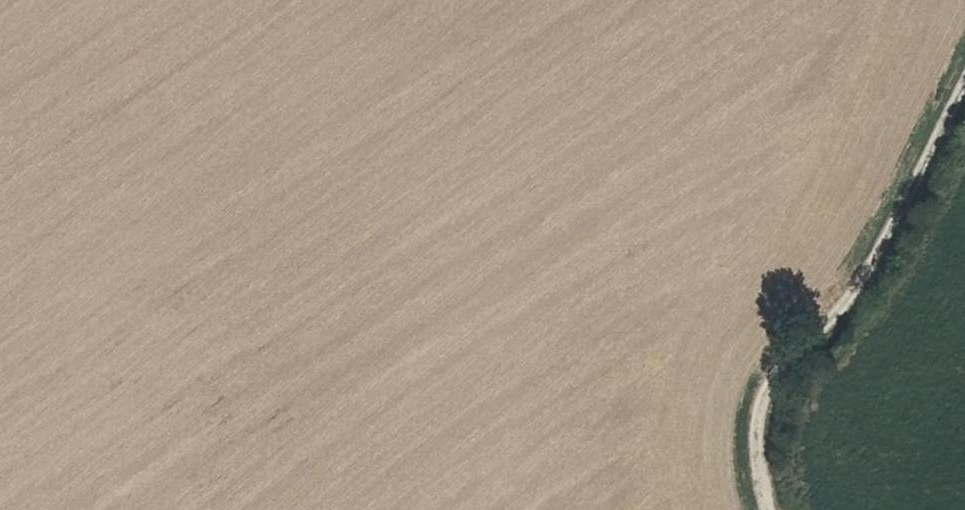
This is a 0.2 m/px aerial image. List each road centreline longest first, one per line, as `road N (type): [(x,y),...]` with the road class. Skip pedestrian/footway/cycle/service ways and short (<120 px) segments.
road 1 (track): [(964,82),(852,294),(762,392),(752,447),(765,509)]

